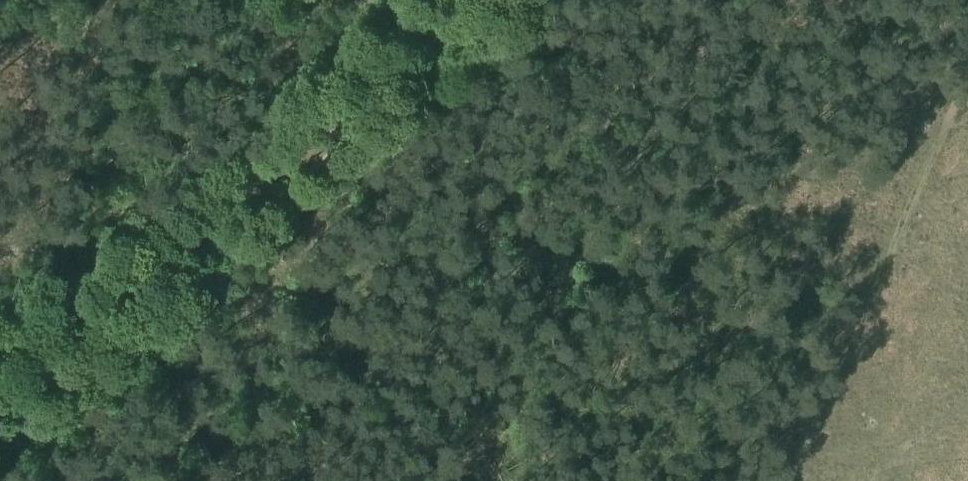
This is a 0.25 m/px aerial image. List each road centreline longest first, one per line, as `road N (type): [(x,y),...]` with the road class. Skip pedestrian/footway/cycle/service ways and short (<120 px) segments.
road 1 (track): [(0,377),(457,0)]

